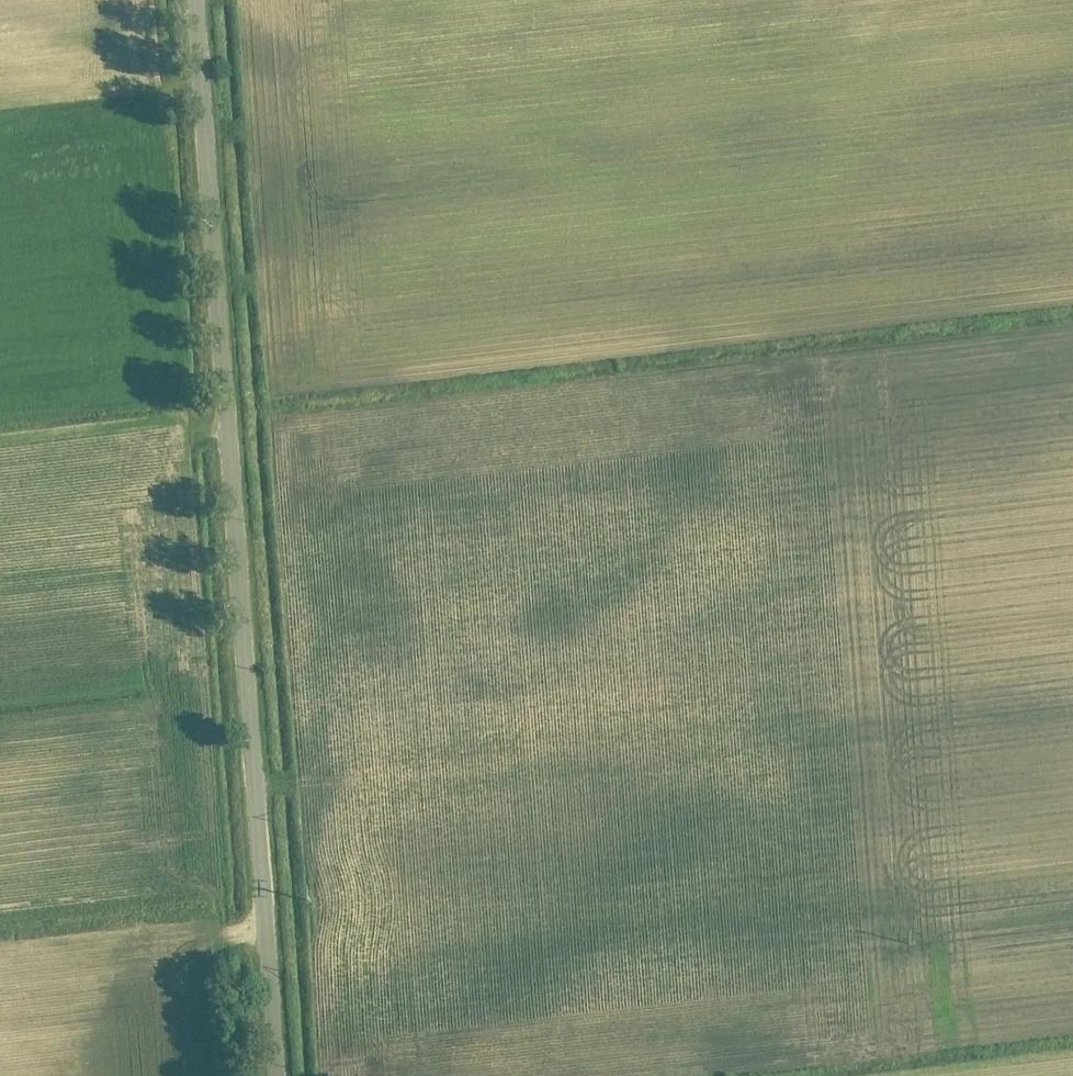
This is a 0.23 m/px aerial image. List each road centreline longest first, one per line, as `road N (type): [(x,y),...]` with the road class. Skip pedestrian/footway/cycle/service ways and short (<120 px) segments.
road 1 (unclassified): [(195,0),(276,1075)]

